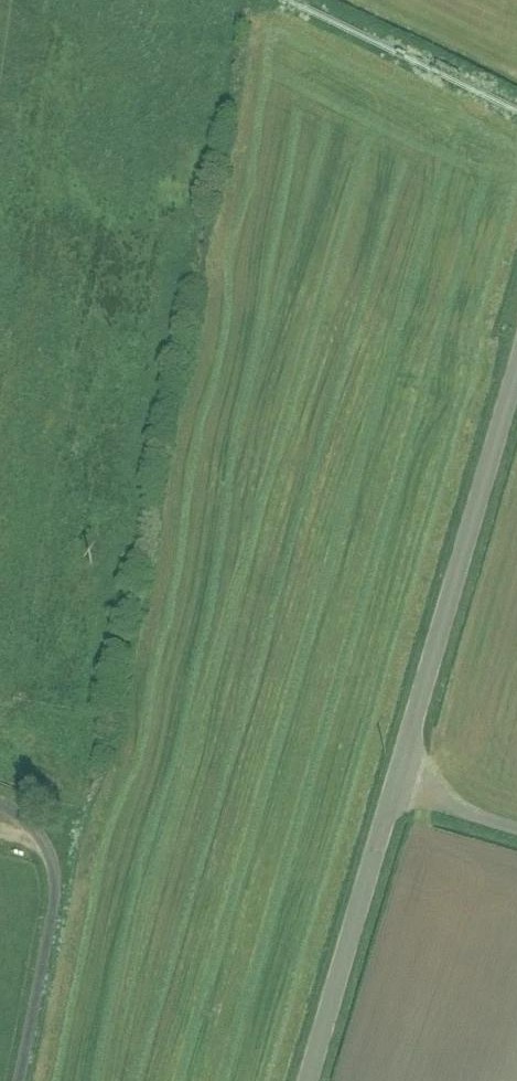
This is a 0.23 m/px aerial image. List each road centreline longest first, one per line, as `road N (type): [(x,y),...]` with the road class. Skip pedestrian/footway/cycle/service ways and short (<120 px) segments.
road 1 (unclassified): [(516,372),(311,1080)]
road 2 (track): [(395,789),(516,825)]

